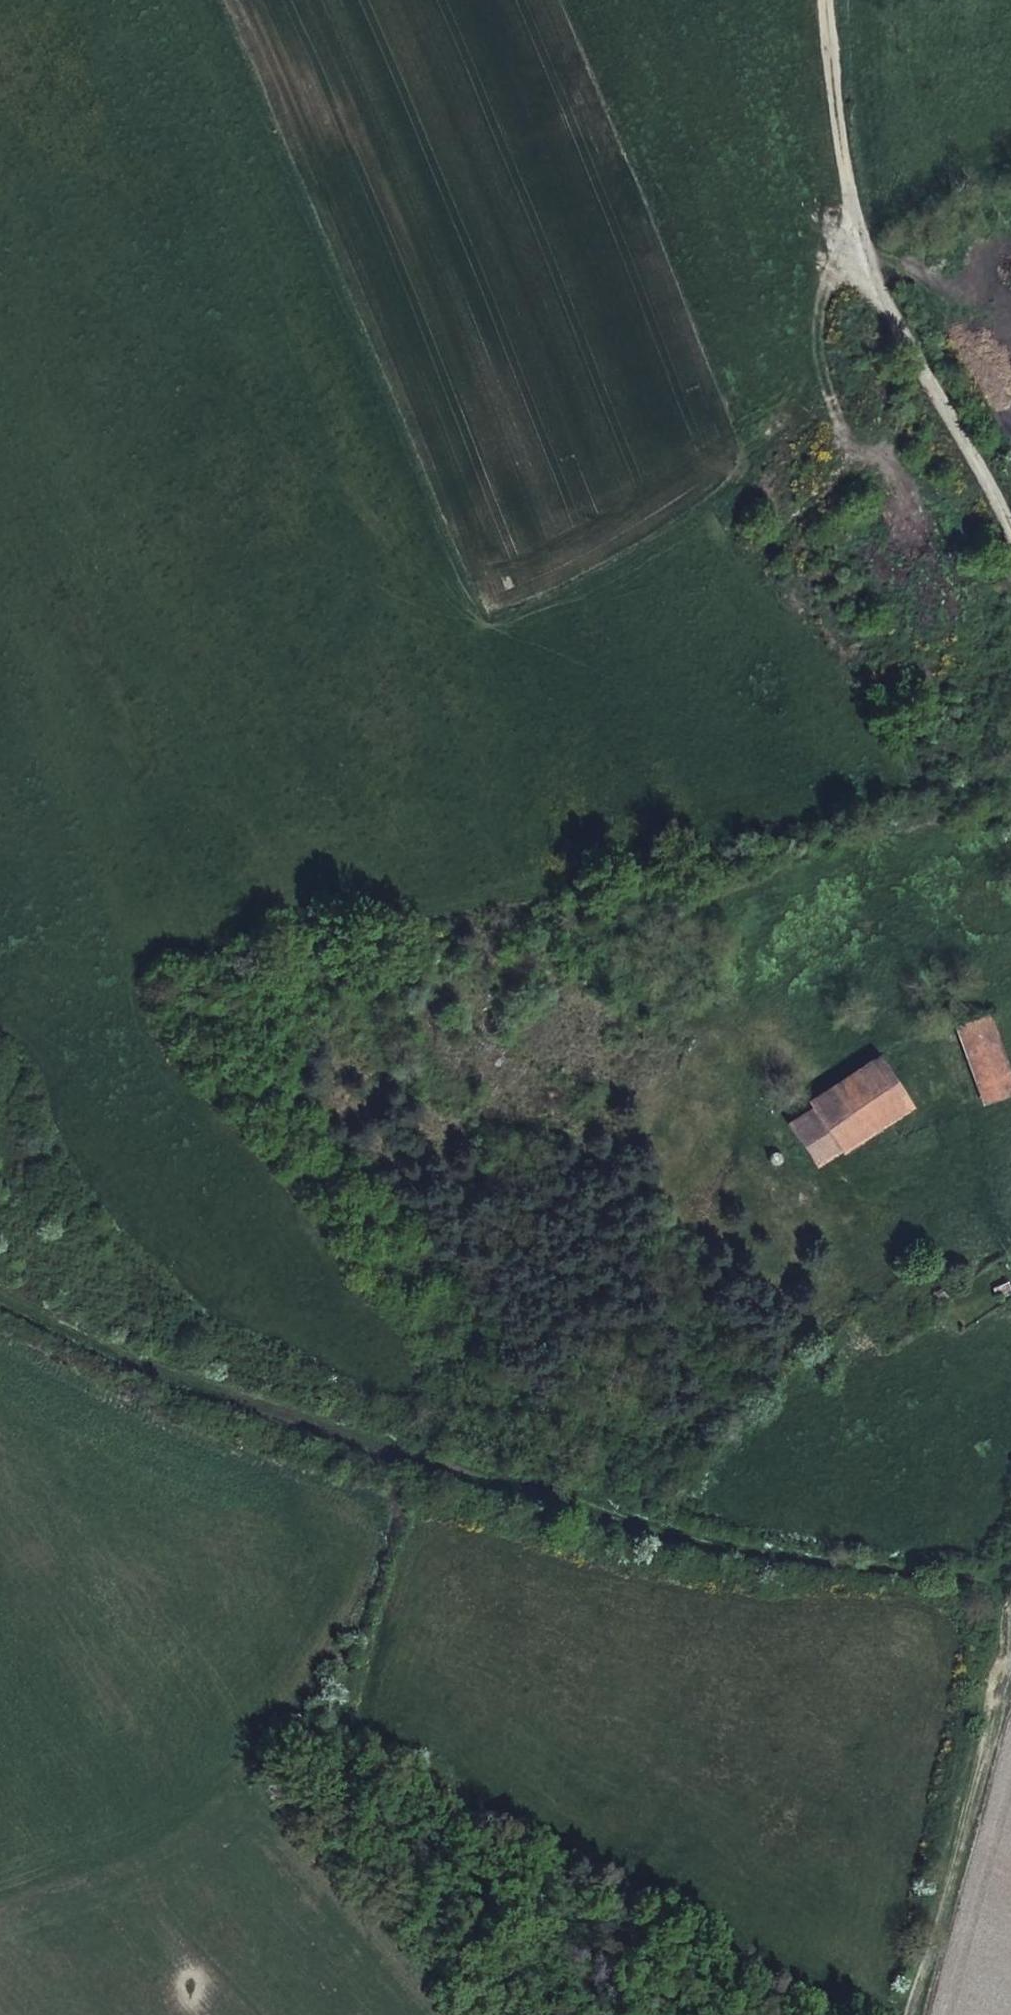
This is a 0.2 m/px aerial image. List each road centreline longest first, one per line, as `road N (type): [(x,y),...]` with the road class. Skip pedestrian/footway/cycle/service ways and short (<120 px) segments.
road 1 (track): [(1010,515),(865,280),(823,0)]
road 2 (track): [(899,2014),(1010,1605)]

